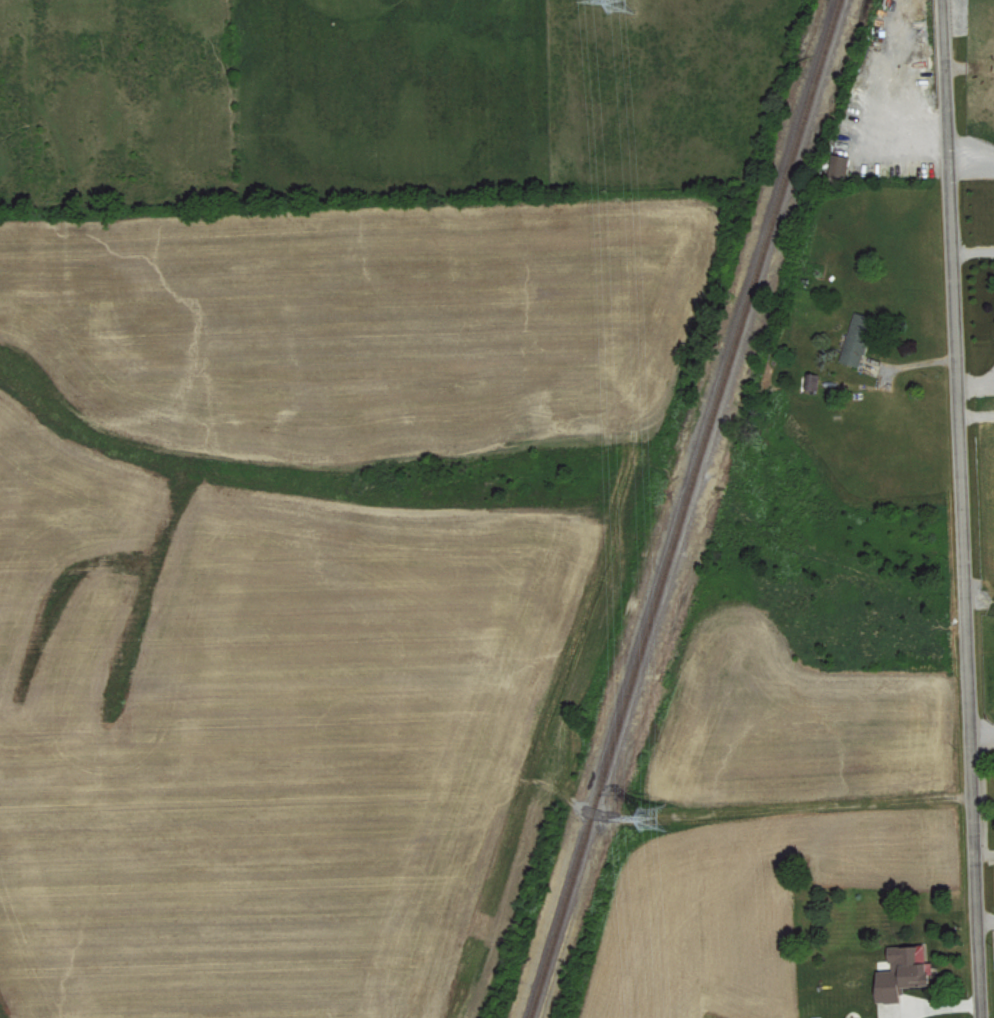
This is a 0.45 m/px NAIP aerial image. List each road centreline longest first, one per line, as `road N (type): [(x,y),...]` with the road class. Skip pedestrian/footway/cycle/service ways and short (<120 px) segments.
road 1 (tertiary): [(944,0),(984,1017)]

